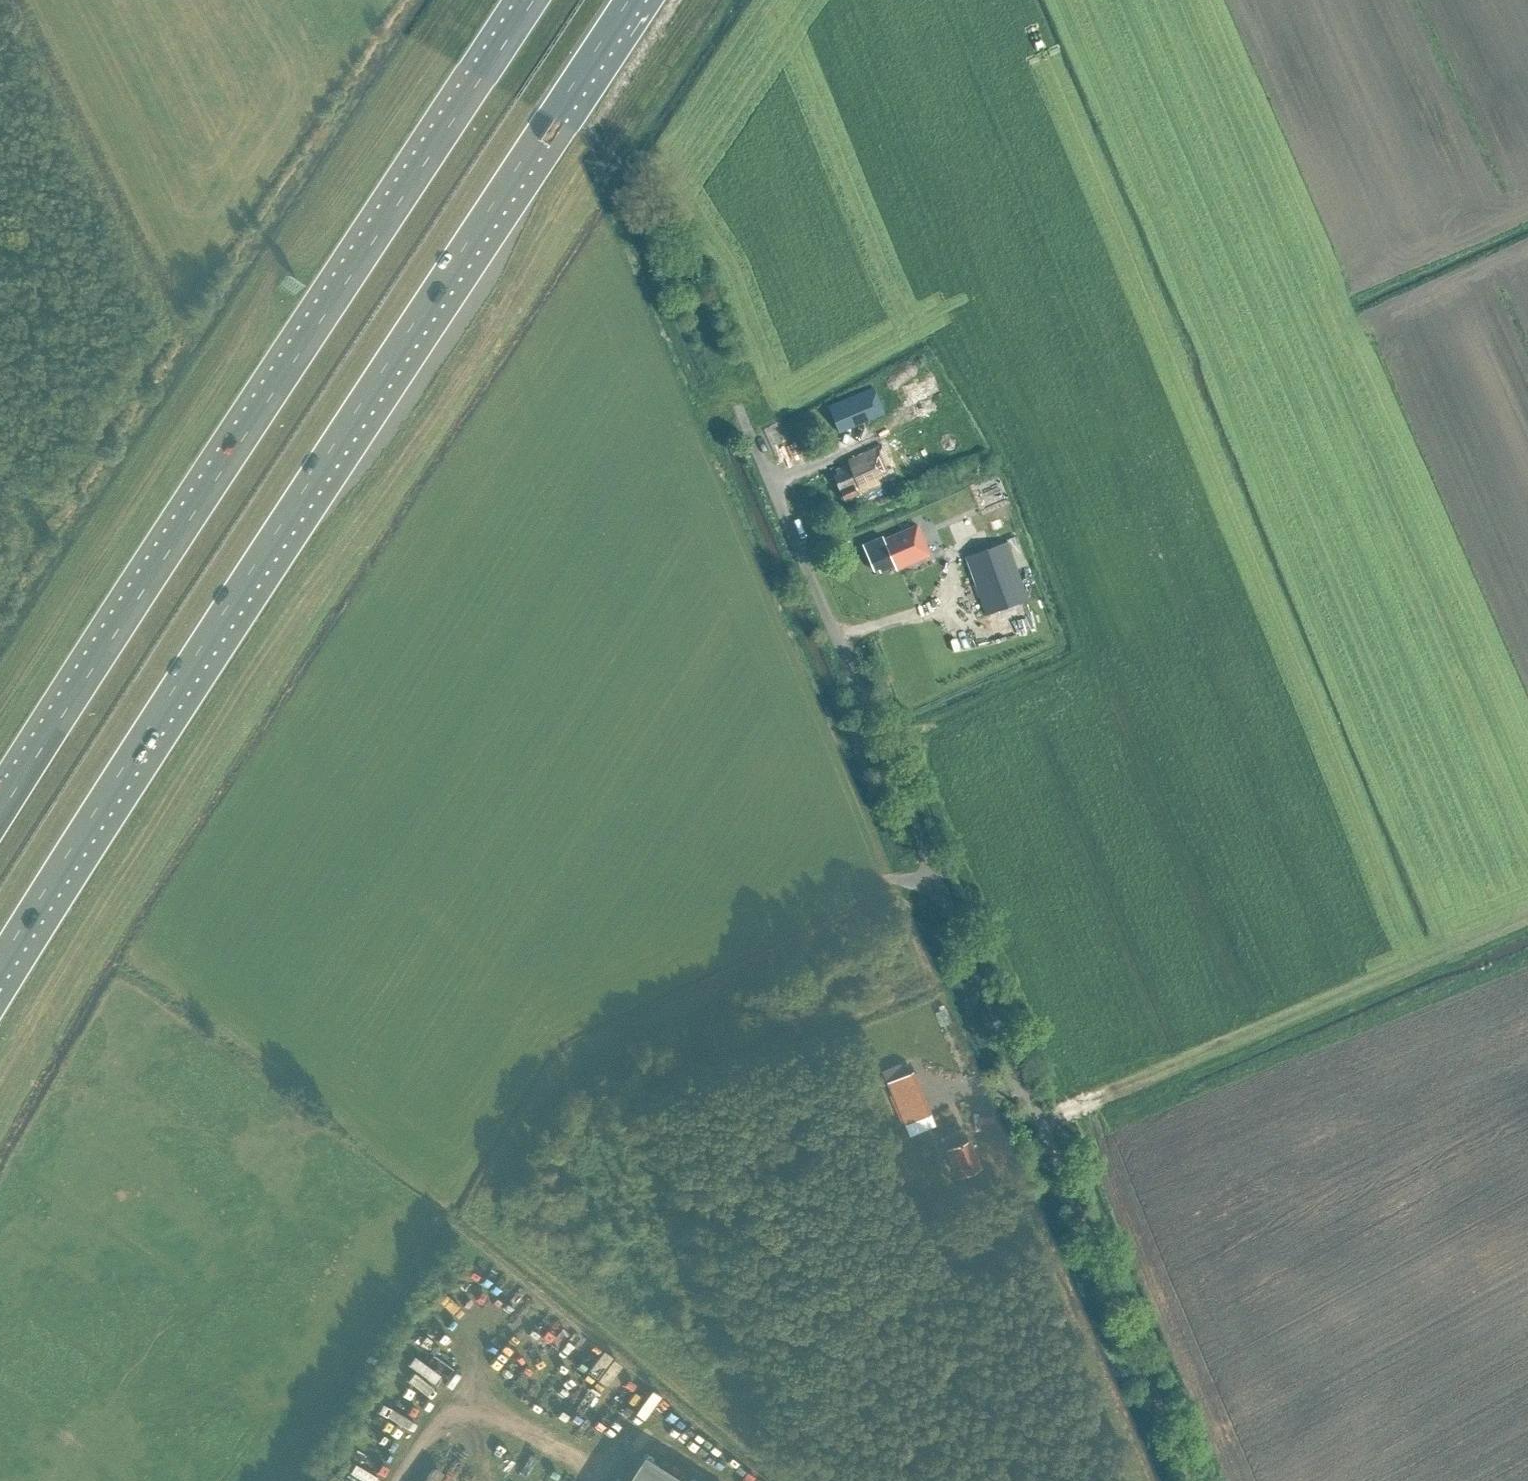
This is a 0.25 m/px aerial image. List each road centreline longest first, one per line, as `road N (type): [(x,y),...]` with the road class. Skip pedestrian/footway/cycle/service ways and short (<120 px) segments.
road 1 (unclassified): [(1193,1480),(738,407)]
road 2 (motorway): [(0,965),(628,0)]
road 3 (motorway): [(534,0),(0,817)]

